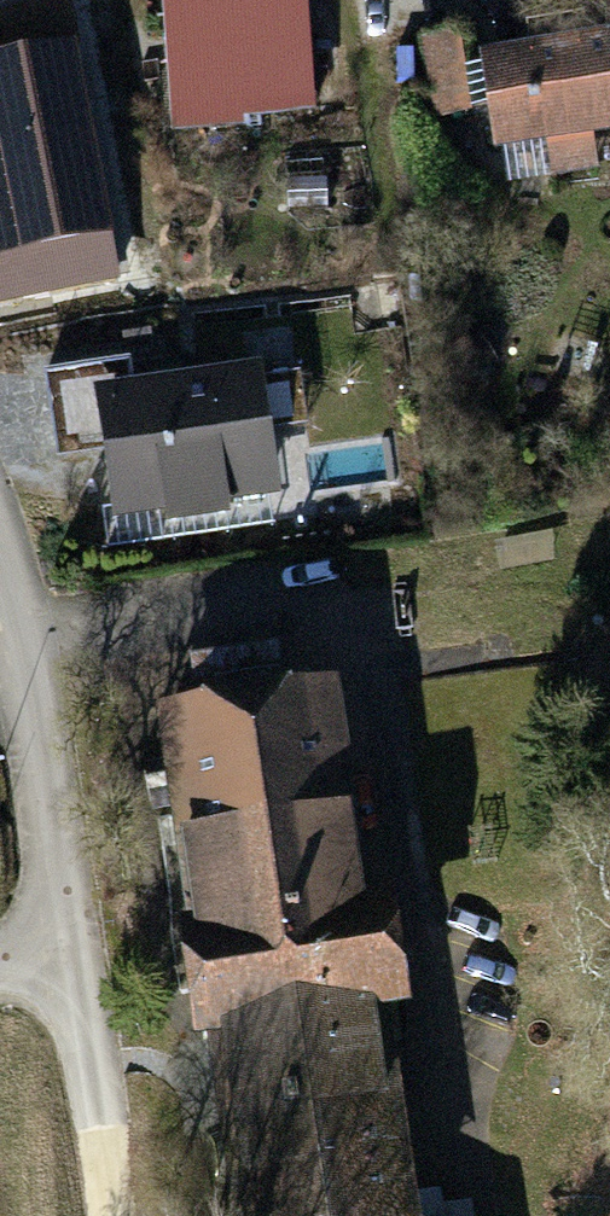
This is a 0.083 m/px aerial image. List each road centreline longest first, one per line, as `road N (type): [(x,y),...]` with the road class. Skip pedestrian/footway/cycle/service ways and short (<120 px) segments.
road 1 (unclassified): [(0,966),(58,945),(14,625),(0,575)]
road 2 (track): [(58,945),(109,1215)]

